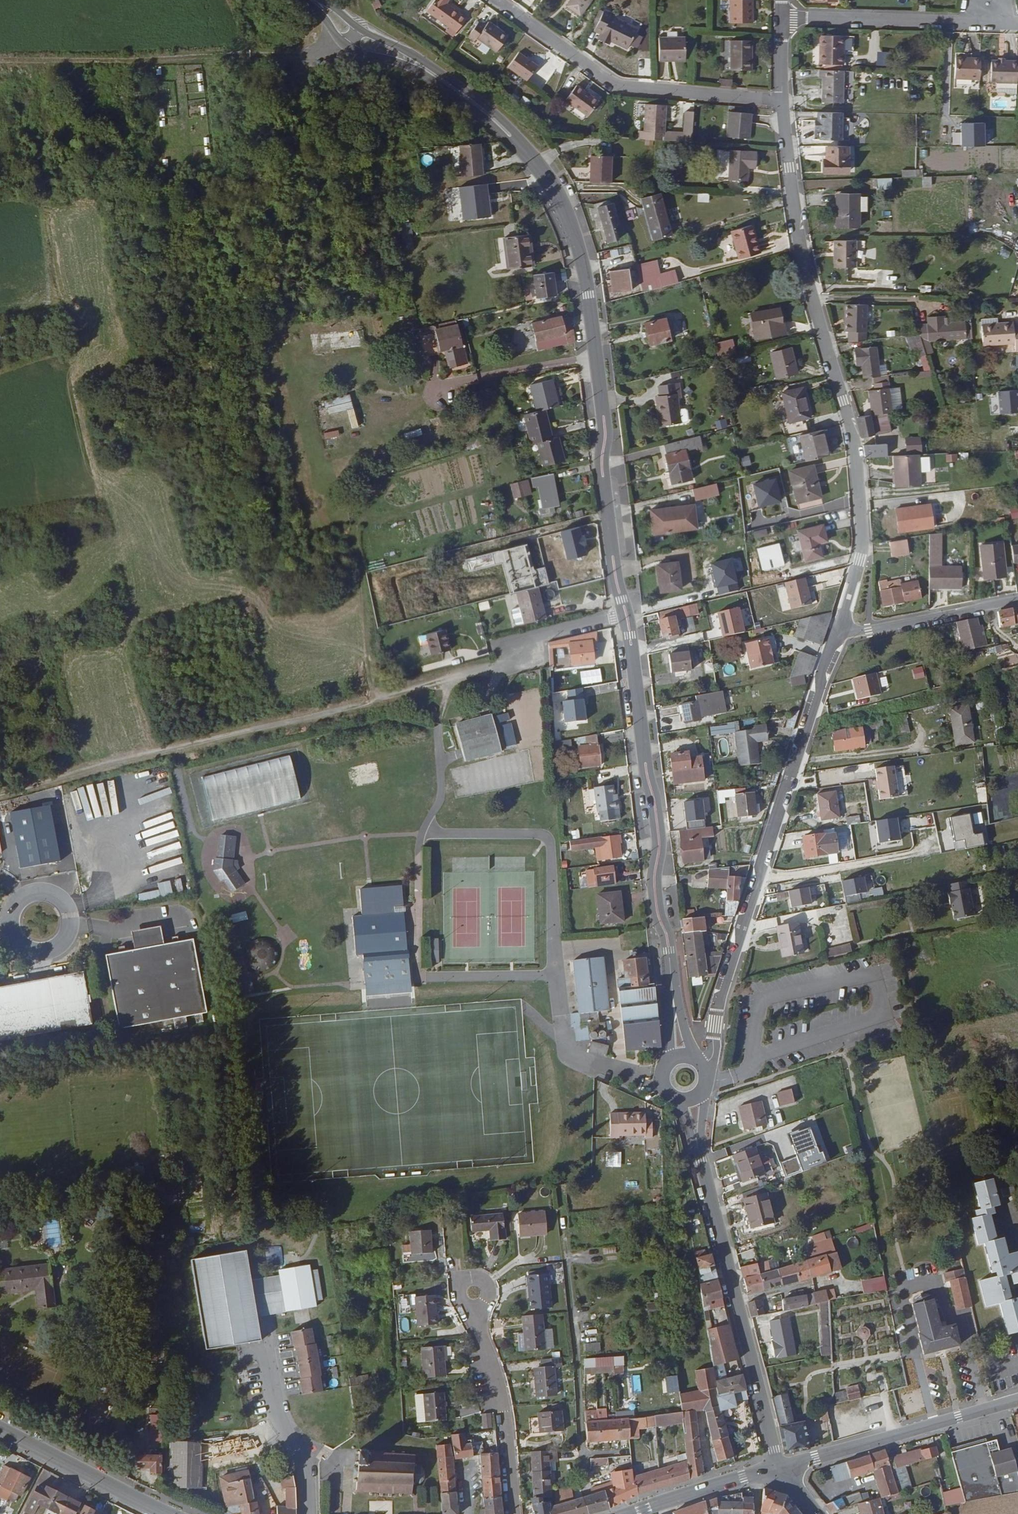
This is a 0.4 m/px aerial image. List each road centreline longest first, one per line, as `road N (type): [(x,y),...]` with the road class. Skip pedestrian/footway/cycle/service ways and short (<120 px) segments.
road 1 (track): [(160,751),(138,686),(115,517),(97,466),(51,239),(43,61),(307,55),(349,47)]
road 2 (tertiary): [(444,81),(539,166),(575,236),(606,435),(615,574),(627,617)]
road 3 (residential): [(783,100),(802,258),(855,440),(862,538),(839,634)]
road 4 (residential): [(839,634),(760,861),(714,1024),(714,1055),(704,1066)]
road 5 (tertiary): [(627,617),(680,1057)]
road 6 (tertiary): [(690,1101),(782,1467)]
road 7 (residential): [(783,100),(616,88),(498,0)]
road 8 (tertiary): [(782,1467),(1017,1401)]
road 9 (residential): [(439,681),(504,666),(520,639),(627,617)]
road 10 (residential): [(475,1312),(500,1385),(514,1513)]
road 11 (residential): [(781,19),(985,23)]
road 12 (residential): [(265,1319),(279,1413),(305,1465),(309,1513)]
road 13 (tertiary): [(173,1513),(0,1429)]
road 14 (residential): [(839,634),(1017,601)]
road 15 (tertiary): [(308,0),(349,47),(444,81)]
road 16 (tertiary): [(782,1467),(633,1513)]
road 17 (tertiary): [(444,81),(422,60),(317,0)]
road 18 (unclassified): [(11,930),(32,951),(61,943),(69,914),(51,893)]

